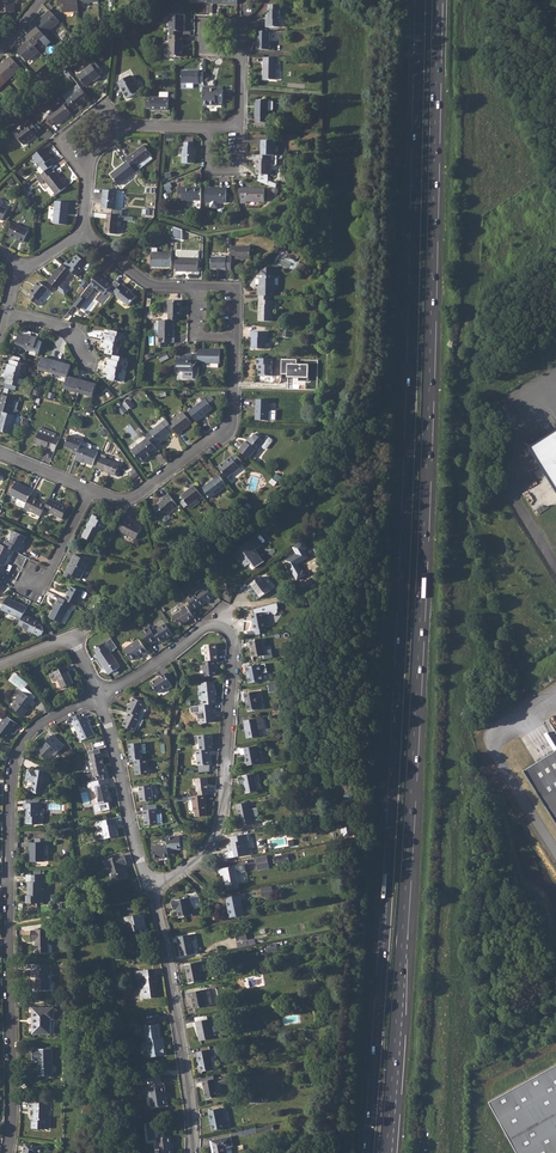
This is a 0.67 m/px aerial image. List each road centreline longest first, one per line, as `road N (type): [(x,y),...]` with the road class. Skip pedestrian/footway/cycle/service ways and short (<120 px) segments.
road 1 (track): [(464,0),(473,275),(460,321),(420,1152)]
road 2 (motorway): [(420,0),(406,546),(368,1152)]
road 3 (motorway): [(386,1152),(421,590),(438,0)]
road 4 (residential): [(7,1152),(13,784),(34,732),(100,698)]
road 5 (residential): [(148,885),(201,858),(222,823),(235,645),(229,631),(204,629),(100,698)]
road 6 (residential): [(192,1152),(166,945),(148,885)]
road 7 (residential): [(237,338),(229,428),(134,499),(89,492)]
road 8 (residential): [(148,885),(100,698)]
road 9 (residential): [(89,492),(42,589),(22,578)]
road 10 (residential): [(84,232),(152,286),(195,288)]
road 11 (residential): [(126,128),(105,104),(62,140),(91,169)]
road 12 (residential): [(237,124),(241,171),(210,170),(210,129)]

